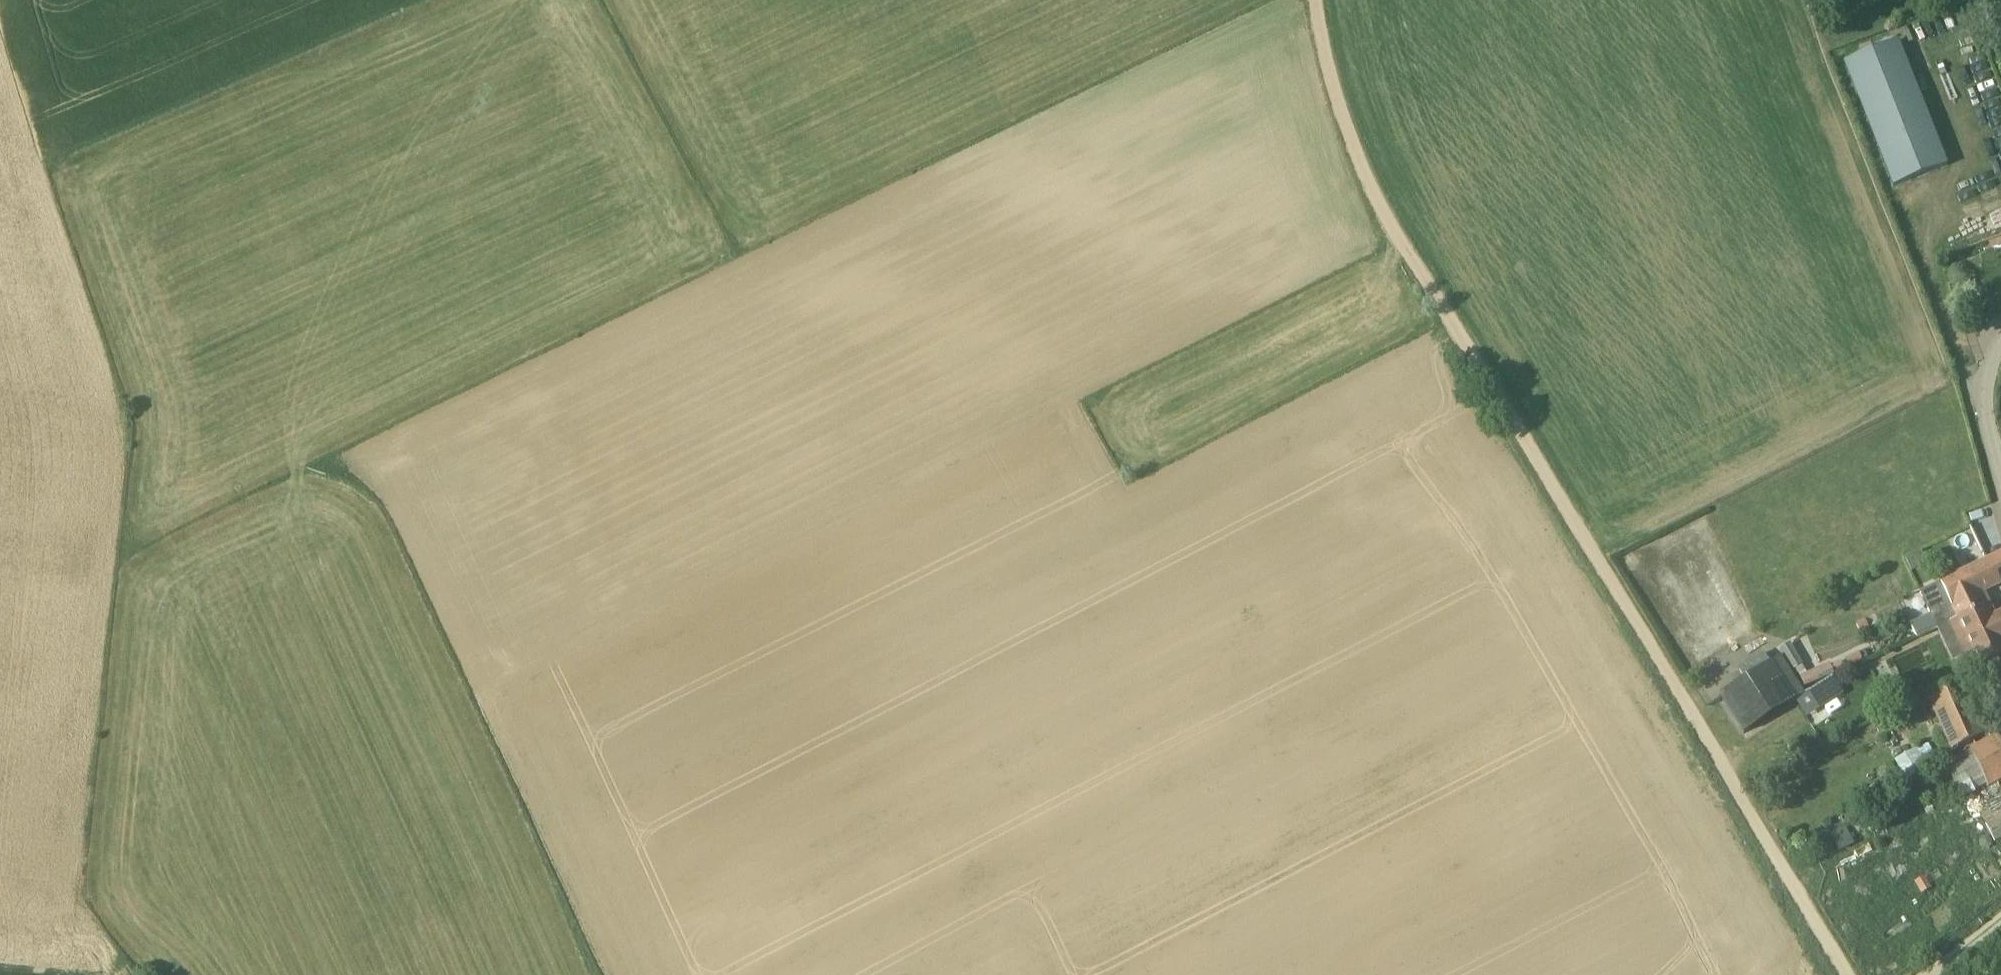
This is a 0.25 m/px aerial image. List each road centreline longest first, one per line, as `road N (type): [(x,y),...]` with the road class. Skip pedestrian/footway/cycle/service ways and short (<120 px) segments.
road 1 (track): [(1316,0),(1331,81),(1383,234),(1654,648),(1848,974)]
road 2 (unclassified): [(2000,476),(1983,381),(2000,336)]

